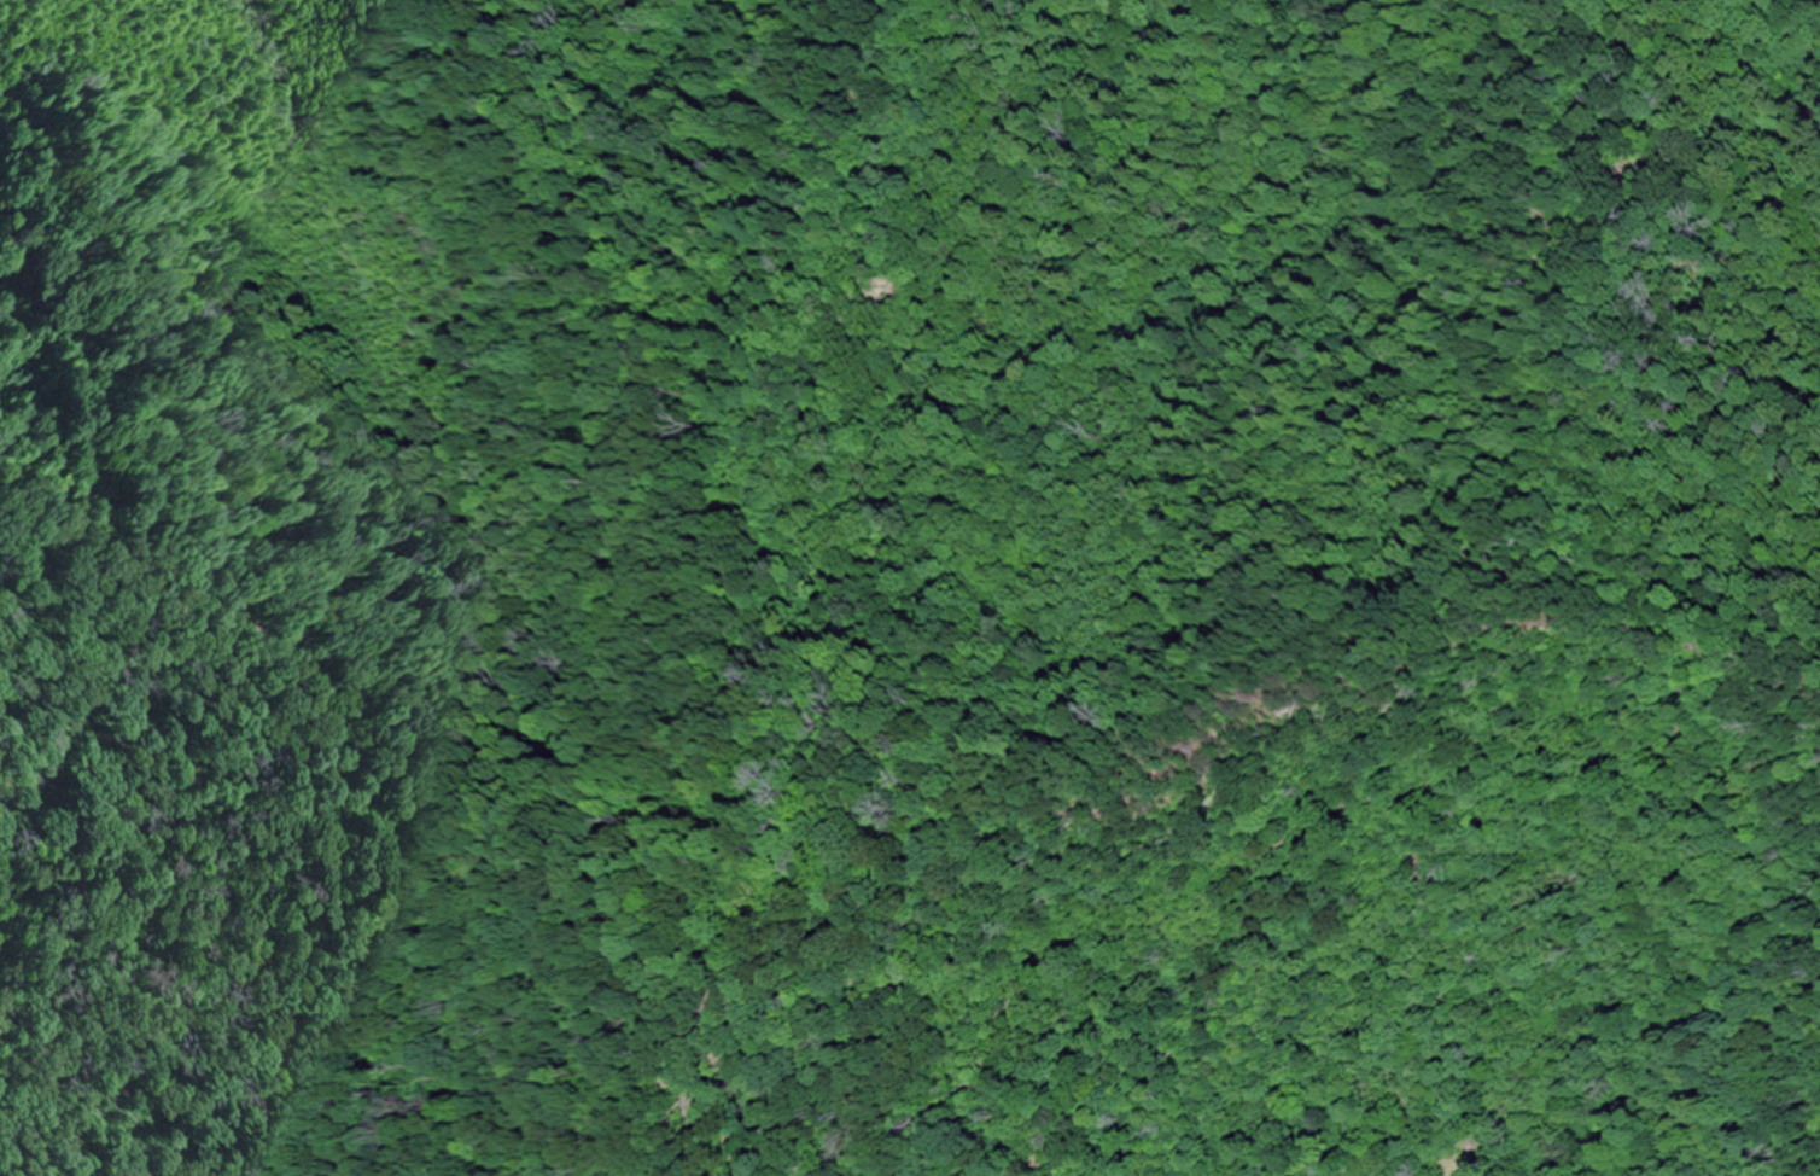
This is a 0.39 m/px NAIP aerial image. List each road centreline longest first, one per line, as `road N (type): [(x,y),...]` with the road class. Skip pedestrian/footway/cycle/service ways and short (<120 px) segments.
road 1 (residential): [(1819,1111),(1698,1061),(1567,878)]

